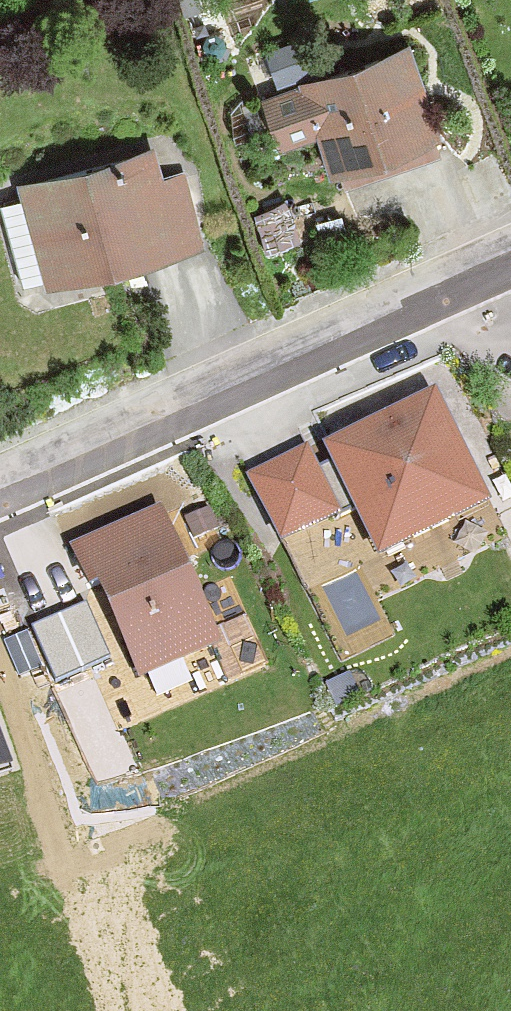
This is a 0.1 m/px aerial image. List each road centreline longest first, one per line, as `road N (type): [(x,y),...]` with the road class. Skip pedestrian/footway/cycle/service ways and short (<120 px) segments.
road 1 (residential): [(510,263),(0,488)]

